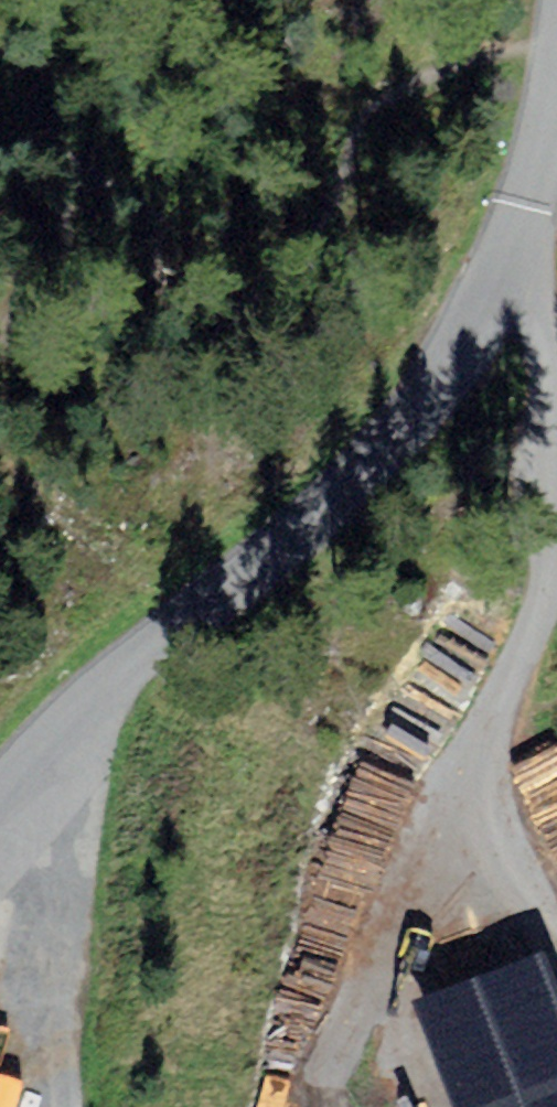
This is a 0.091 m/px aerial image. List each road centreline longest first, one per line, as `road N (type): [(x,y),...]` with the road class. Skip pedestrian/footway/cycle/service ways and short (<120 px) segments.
road 1 (track): [(529,205),(459,354),(325,513),(123,673),(0,796)]
road 2 (track): [(527,657),(555,481),(552,329),(529,205),(556,99)]
road 3 (track): [(556,931),(495,844),(479,756),(527,657)]

